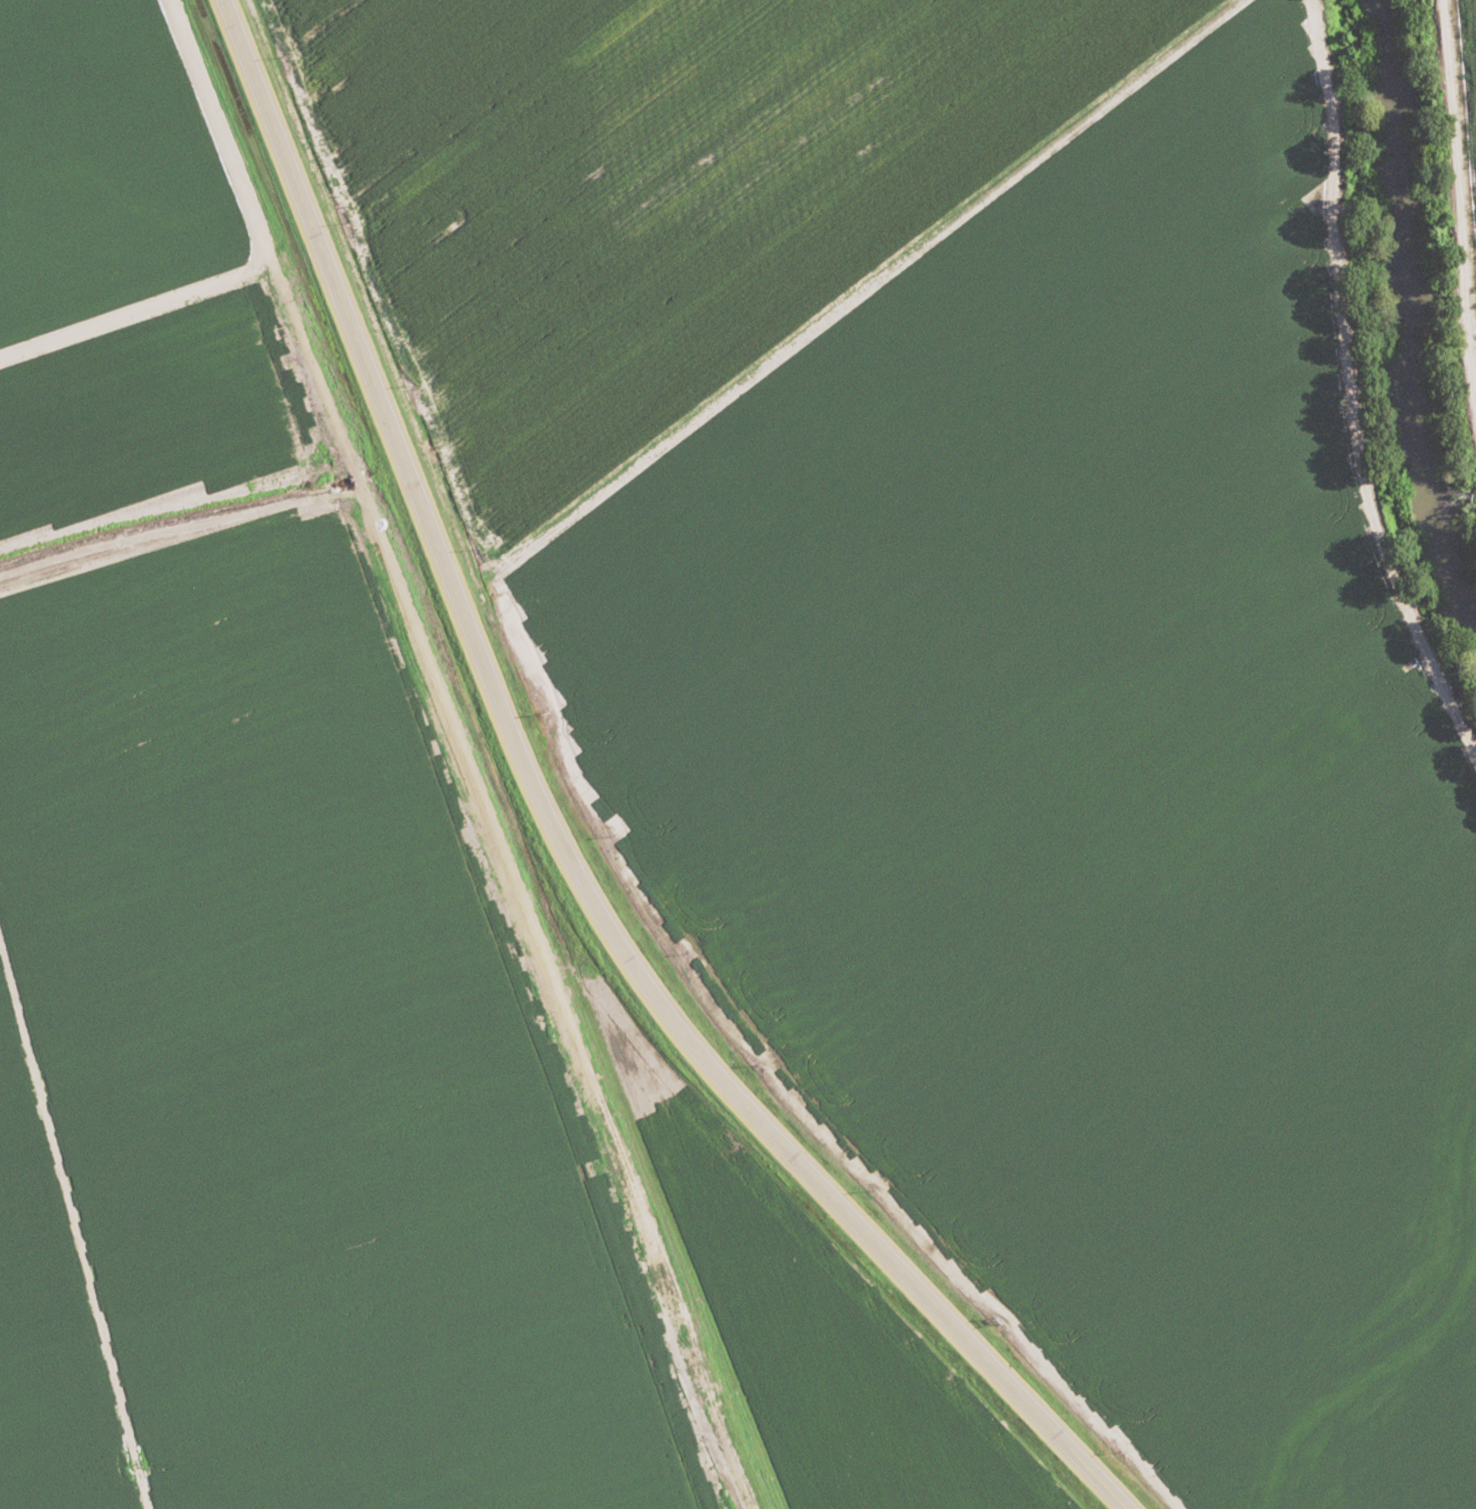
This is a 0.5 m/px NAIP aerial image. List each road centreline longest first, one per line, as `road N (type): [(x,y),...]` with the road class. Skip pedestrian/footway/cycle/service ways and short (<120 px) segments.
road 1 (trunk): [(220,0),(472,652),(591,907),(664,1016),(770,1139),(1122,1508)]
road 2 (track): [(1308,0),(1340,356),(1370,507),(1434,686),(1475,767)]
road 3 (track): [(148,1508),(0,959)]
road 4 (track): [(1475,376),(1440,0)]

